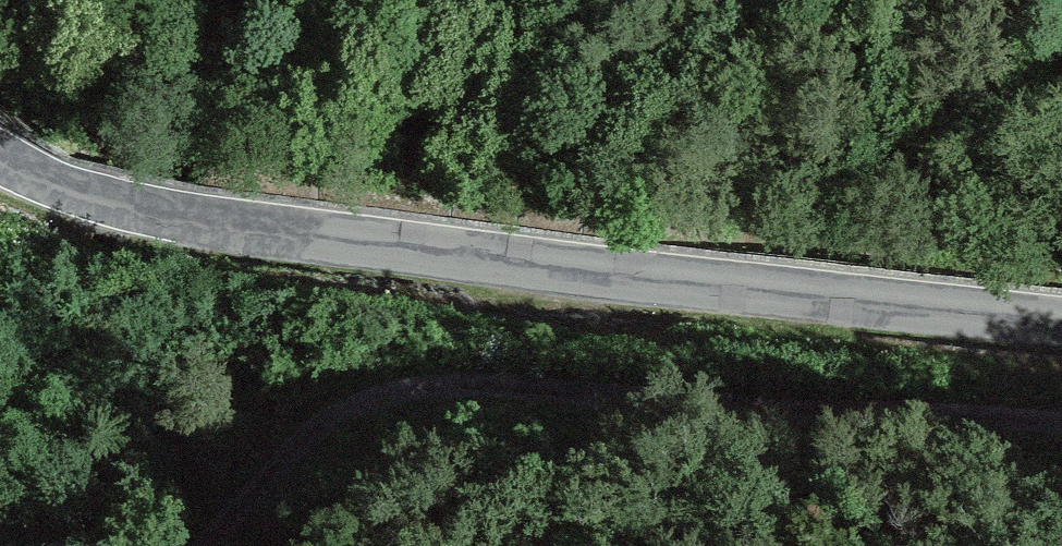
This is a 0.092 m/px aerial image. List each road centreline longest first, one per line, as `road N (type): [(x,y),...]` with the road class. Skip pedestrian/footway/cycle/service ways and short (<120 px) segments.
road 1 (tertiary): [(1061,322),(266,231),(111,202),(0,159)]
road 2 (track): [(1061,428),(469,383),(395,384),(328,413),(194,545)]

